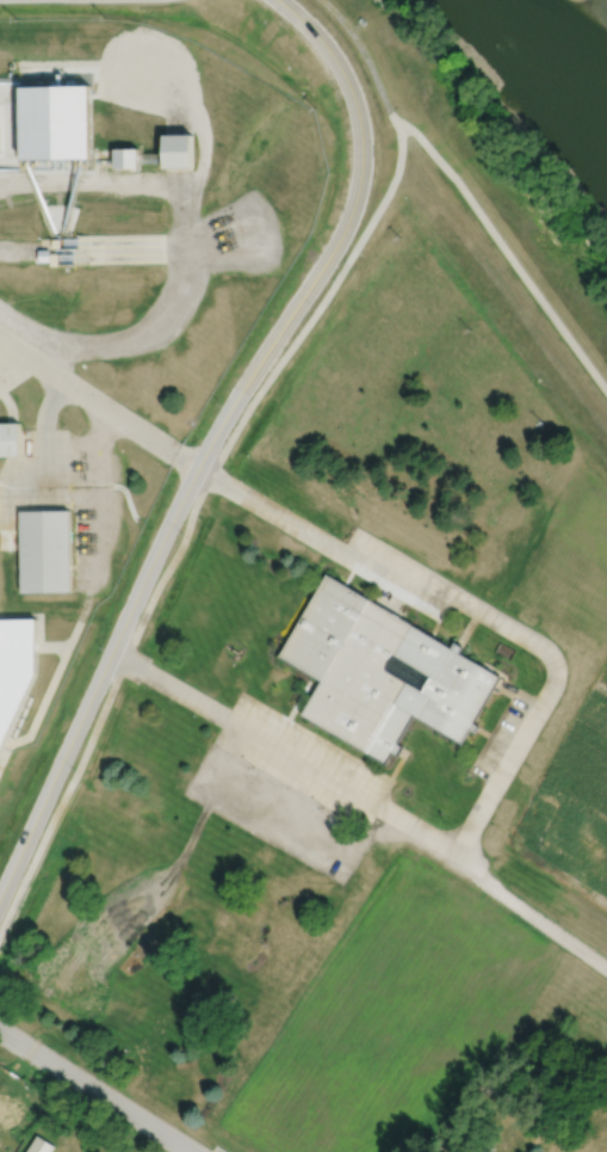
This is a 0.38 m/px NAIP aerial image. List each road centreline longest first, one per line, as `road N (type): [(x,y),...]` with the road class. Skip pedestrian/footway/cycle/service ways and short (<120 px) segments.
road 1 (tertiary): [(278,0),(327,45),(352,91),(363,154),(351,216),(209,444),(0,897)]
road 2 (residential): [(0,1032),(190,1151)]

